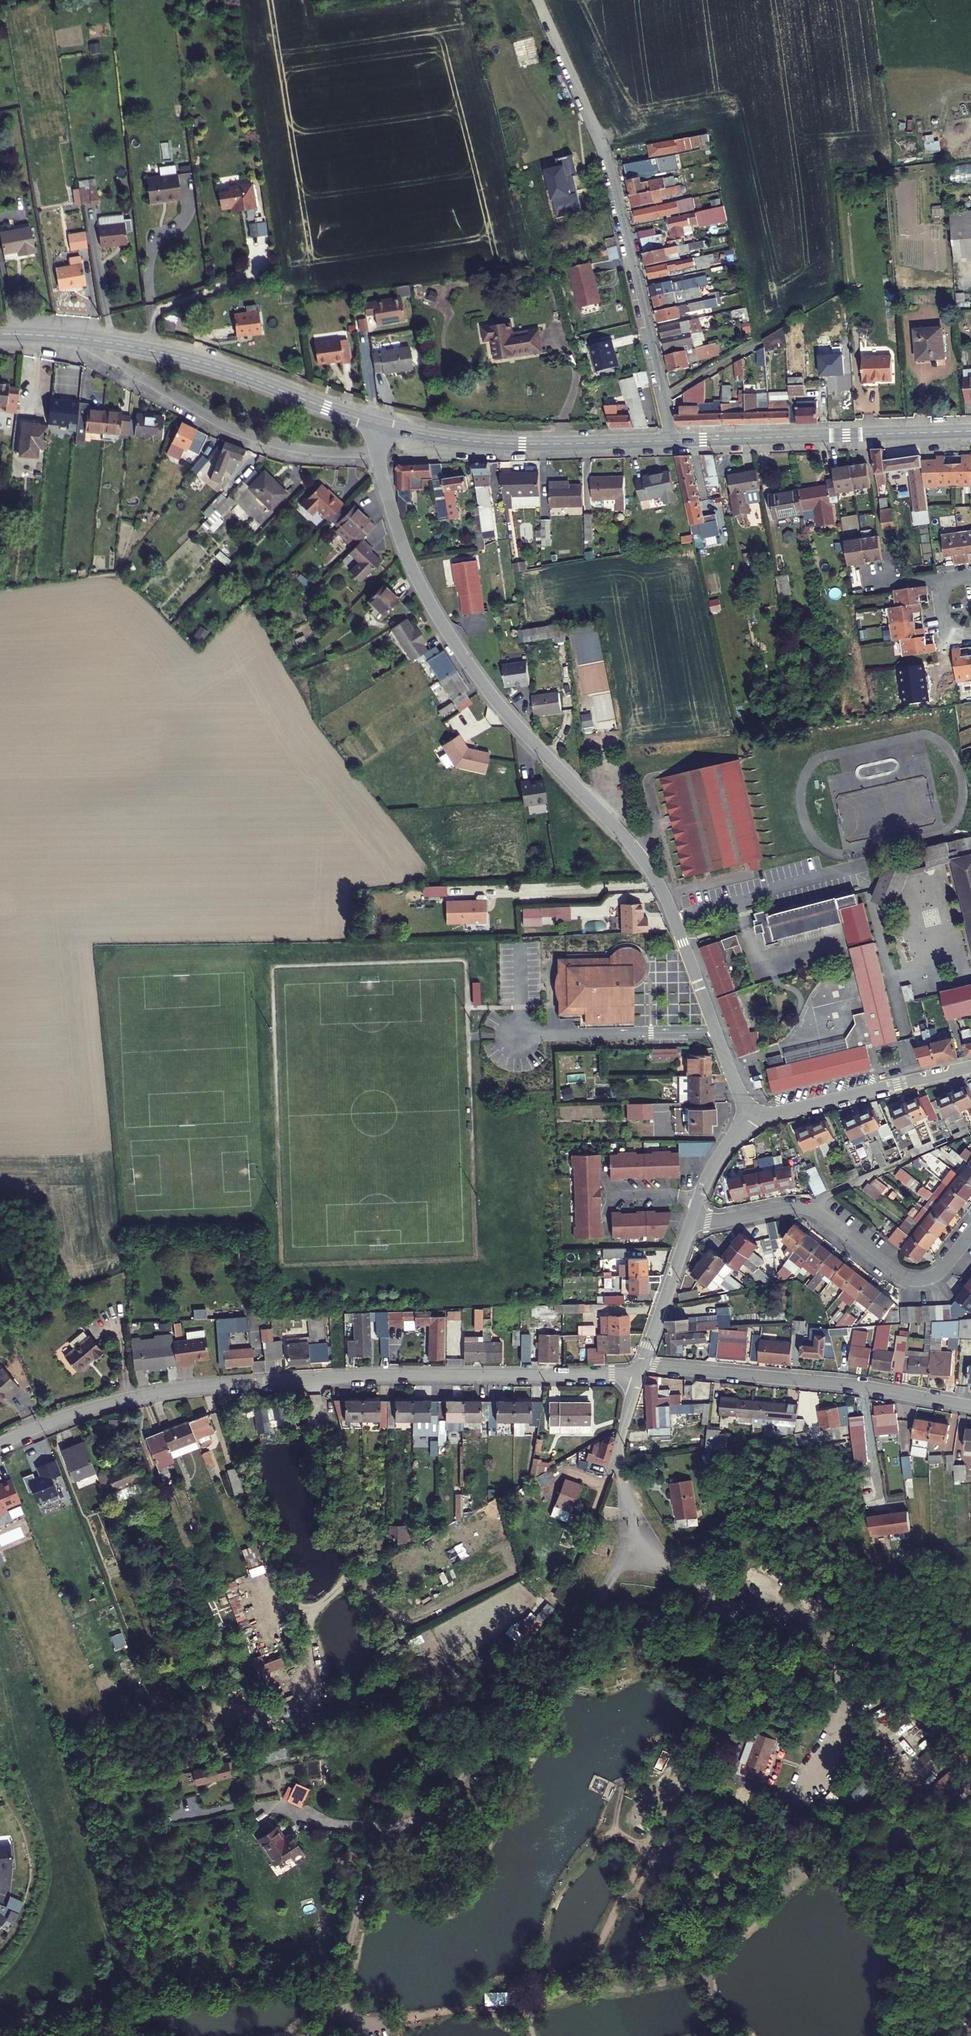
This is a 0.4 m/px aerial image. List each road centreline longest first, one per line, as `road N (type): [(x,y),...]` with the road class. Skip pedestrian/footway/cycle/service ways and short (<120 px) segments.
road 1 (residential): [(749,1119),(656,881),(627,839),(507,713),(449,634),(406,553),(378,449)]
road 2 (residential): [(640,1376),(390,1375),(194,1387),(77,1412),(0,1445)]
road 3 (residential): [(672,440),(609,163),(537,0)]
road 4 (residential): [(691,1225),(810,1209),(916,1280),(940,1272),(970,1235)]
road 5 (residential): [(86,339),(251,435),(318,451),(378,449)]
road 6 (tertiary): [(380,424),(212,365),(86,339)]
road 7 (tertiary): [(970,431),(672,440)]
road 8 (tertiary): [(672,440),(499,443),(380,424)]
road 9 (residential): [(970,1067),(749,1119)]
road 10 (residential): [(643,1365),(863,1387)]
road 11 (residential): [(640,1376),(619,1454),(637,1552)]
road 12 (unclassified): [(637,1552),(719,1593),(800,1602)]
road 13 (residential): [(691,1225),(643,1365)]
road 14 (residential): [(637,1552),(544,1663)]
road 15 (residential): [(749,1119),(711,1172),(691,1225)]

